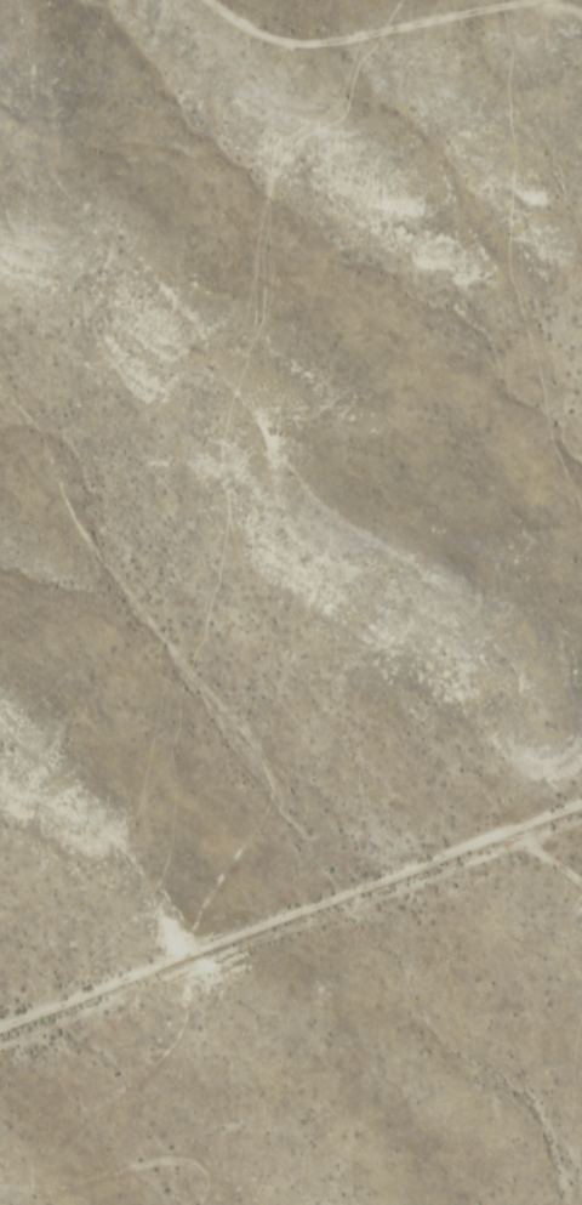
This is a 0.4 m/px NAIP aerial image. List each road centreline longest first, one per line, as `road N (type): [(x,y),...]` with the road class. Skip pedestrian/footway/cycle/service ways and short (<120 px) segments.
road 1 (track): [(581,805),(0,1034)]

